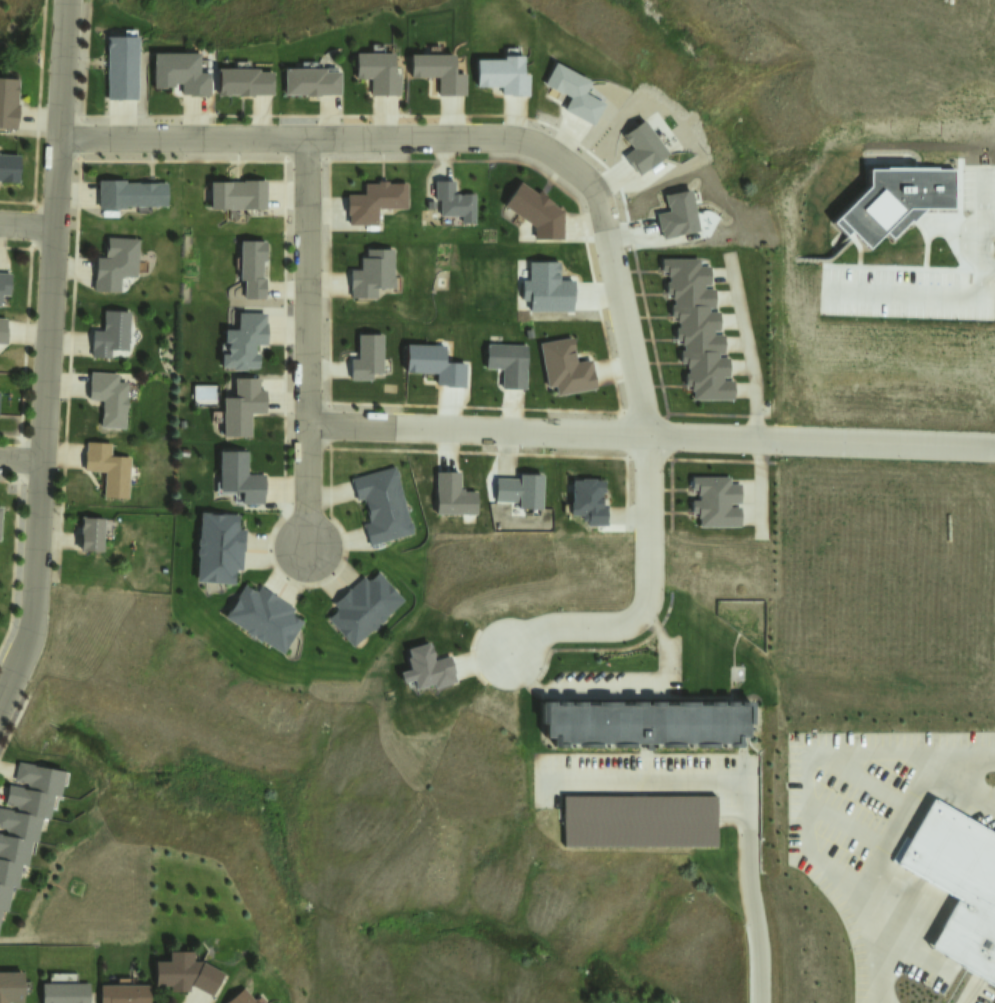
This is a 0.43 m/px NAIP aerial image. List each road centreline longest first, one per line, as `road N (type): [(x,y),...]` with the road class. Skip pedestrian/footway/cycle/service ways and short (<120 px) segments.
road 1 (residential): [(513,649),(546,629),(634,629),(646,590),(649,435),(596,195),(574,170),(524,143),(62,128)]
road 2 (residential): [(306,426),(994,446)]
road 3 (residential): [(62,128),(27,629),(0,692)]
road 4 (residential): [(307,547),(303,136)]

